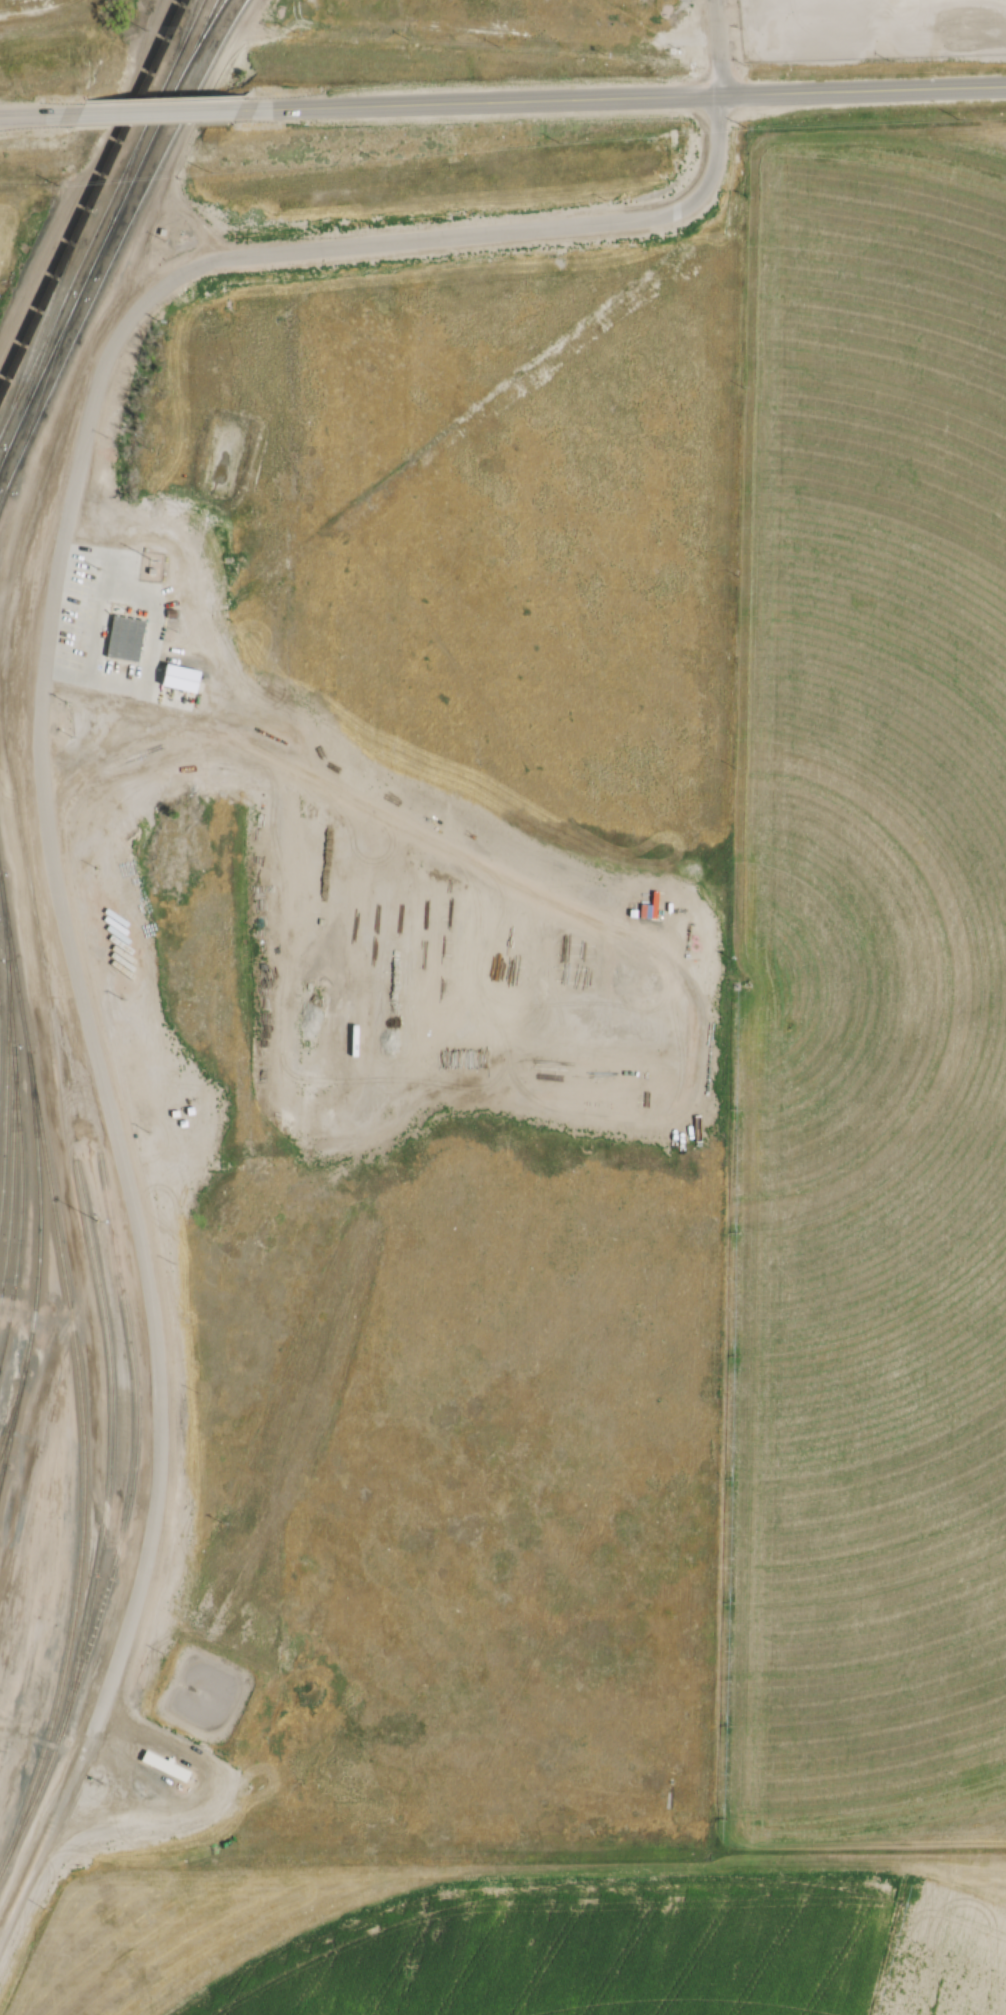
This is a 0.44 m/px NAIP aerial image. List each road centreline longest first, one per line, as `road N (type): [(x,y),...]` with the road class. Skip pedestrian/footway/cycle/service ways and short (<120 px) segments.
road 1 (secondary): [(1005,85),(240,104)]
road 2 (secondary): [(240,104),(75,110)]

